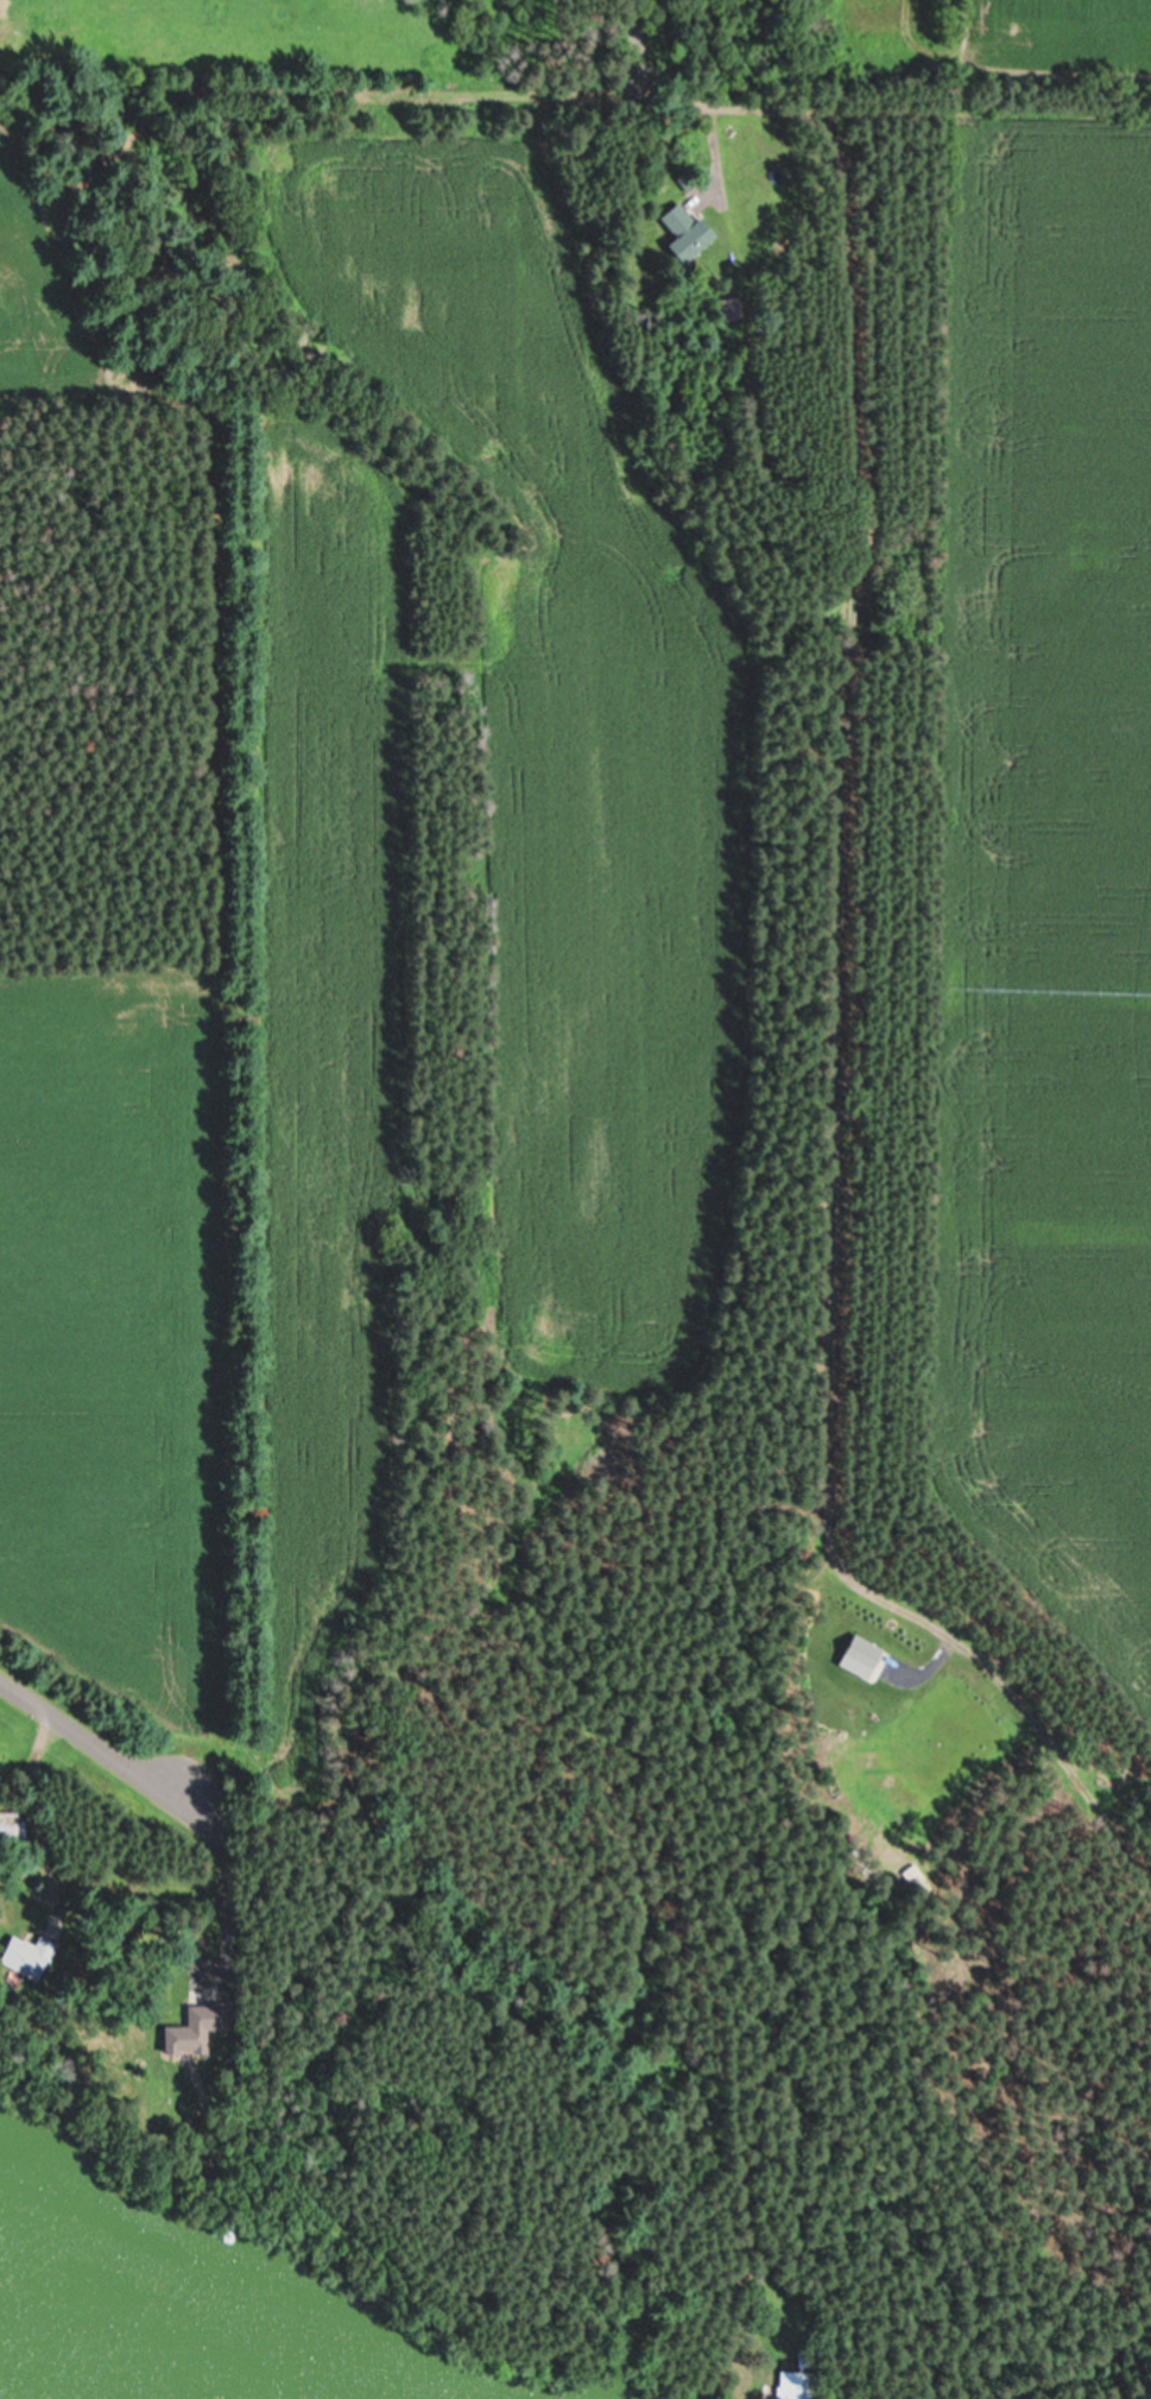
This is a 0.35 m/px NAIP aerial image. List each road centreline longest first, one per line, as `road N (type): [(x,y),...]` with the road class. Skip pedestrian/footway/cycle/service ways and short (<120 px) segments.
road 1 (residential): [(0,167),(23,172),(217,93),(439,108)]
road 2 (residential): [(0,1679),(186,1799)]
road 3 (residential): [(439,108),(590,93),(605,74)]

